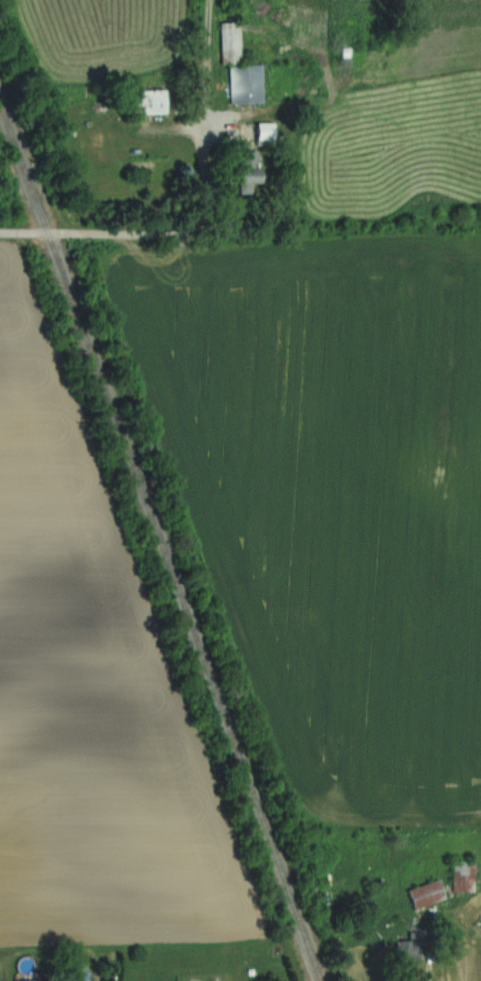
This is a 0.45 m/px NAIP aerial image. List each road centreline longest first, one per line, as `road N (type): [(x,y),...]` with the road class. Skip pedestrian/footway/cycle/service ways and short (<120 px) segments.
road 1 (residential): [(0,234),(179,238)]
road 2 (track): [(204,135),(210,0)]

